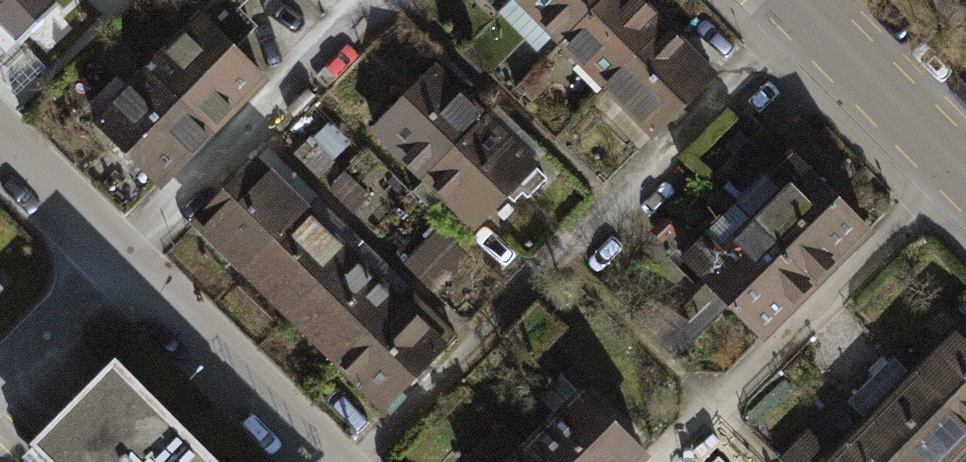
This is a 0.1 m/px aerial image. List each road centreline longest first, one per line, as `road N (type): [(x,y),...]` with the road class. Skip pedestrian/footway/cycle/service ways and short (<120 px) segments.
road 1 (residential): [(0,132),(336,461)]
road 2 (secondary): [(813,0),(965,157)]

